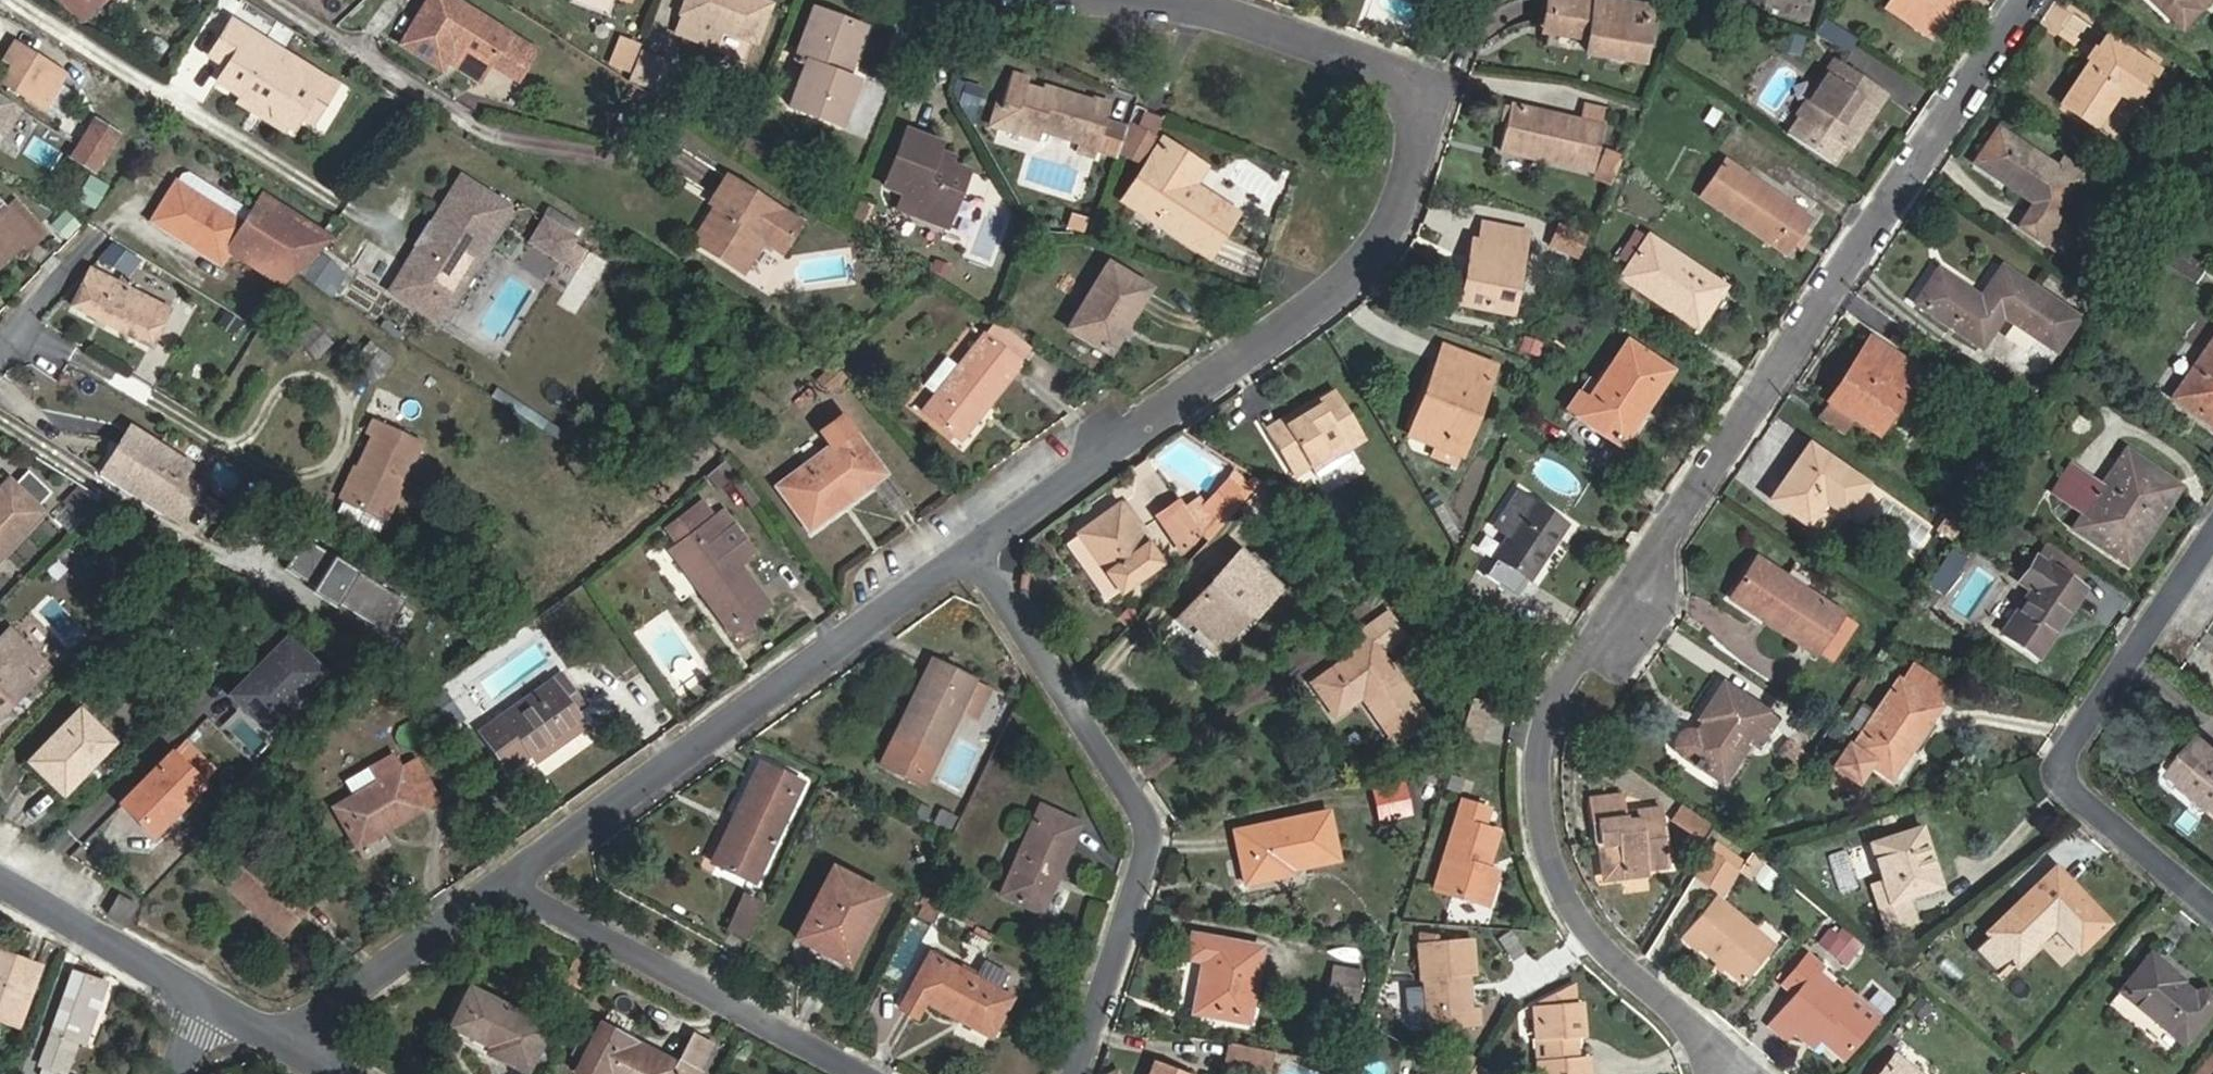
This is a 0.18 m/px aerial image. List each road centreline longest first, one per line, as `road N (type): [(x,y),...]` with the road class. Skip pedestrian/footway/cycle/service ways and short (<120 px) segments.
road 1 (residential): [(2031,0),(1564,699),(1546,782),(1571,879),(1722,1037),(1729,1073)]
road 2 (residential): [(968,551),(1349,278),(1382,239),(1411,177),(1422,116),(1410,75),(1201,3),(1163,0)]
road 3 (residential): [(1076,1073),(1146,860),(1143,820),(968,551)]
road 4 (residential): [(510,871),(968,551)]
road 5 (residential): [(2212,890),(2066,766),(2212,551)]
road 6 (residential): [(510,871),(525,897),(858,1073)]
road 7 (residential): [(0,354),(29,325),(251,442),(298,425)]
road 8 (residential): [(284,1036),(510,871)]
road 9 (residential): [(0,879),(203,995)]

